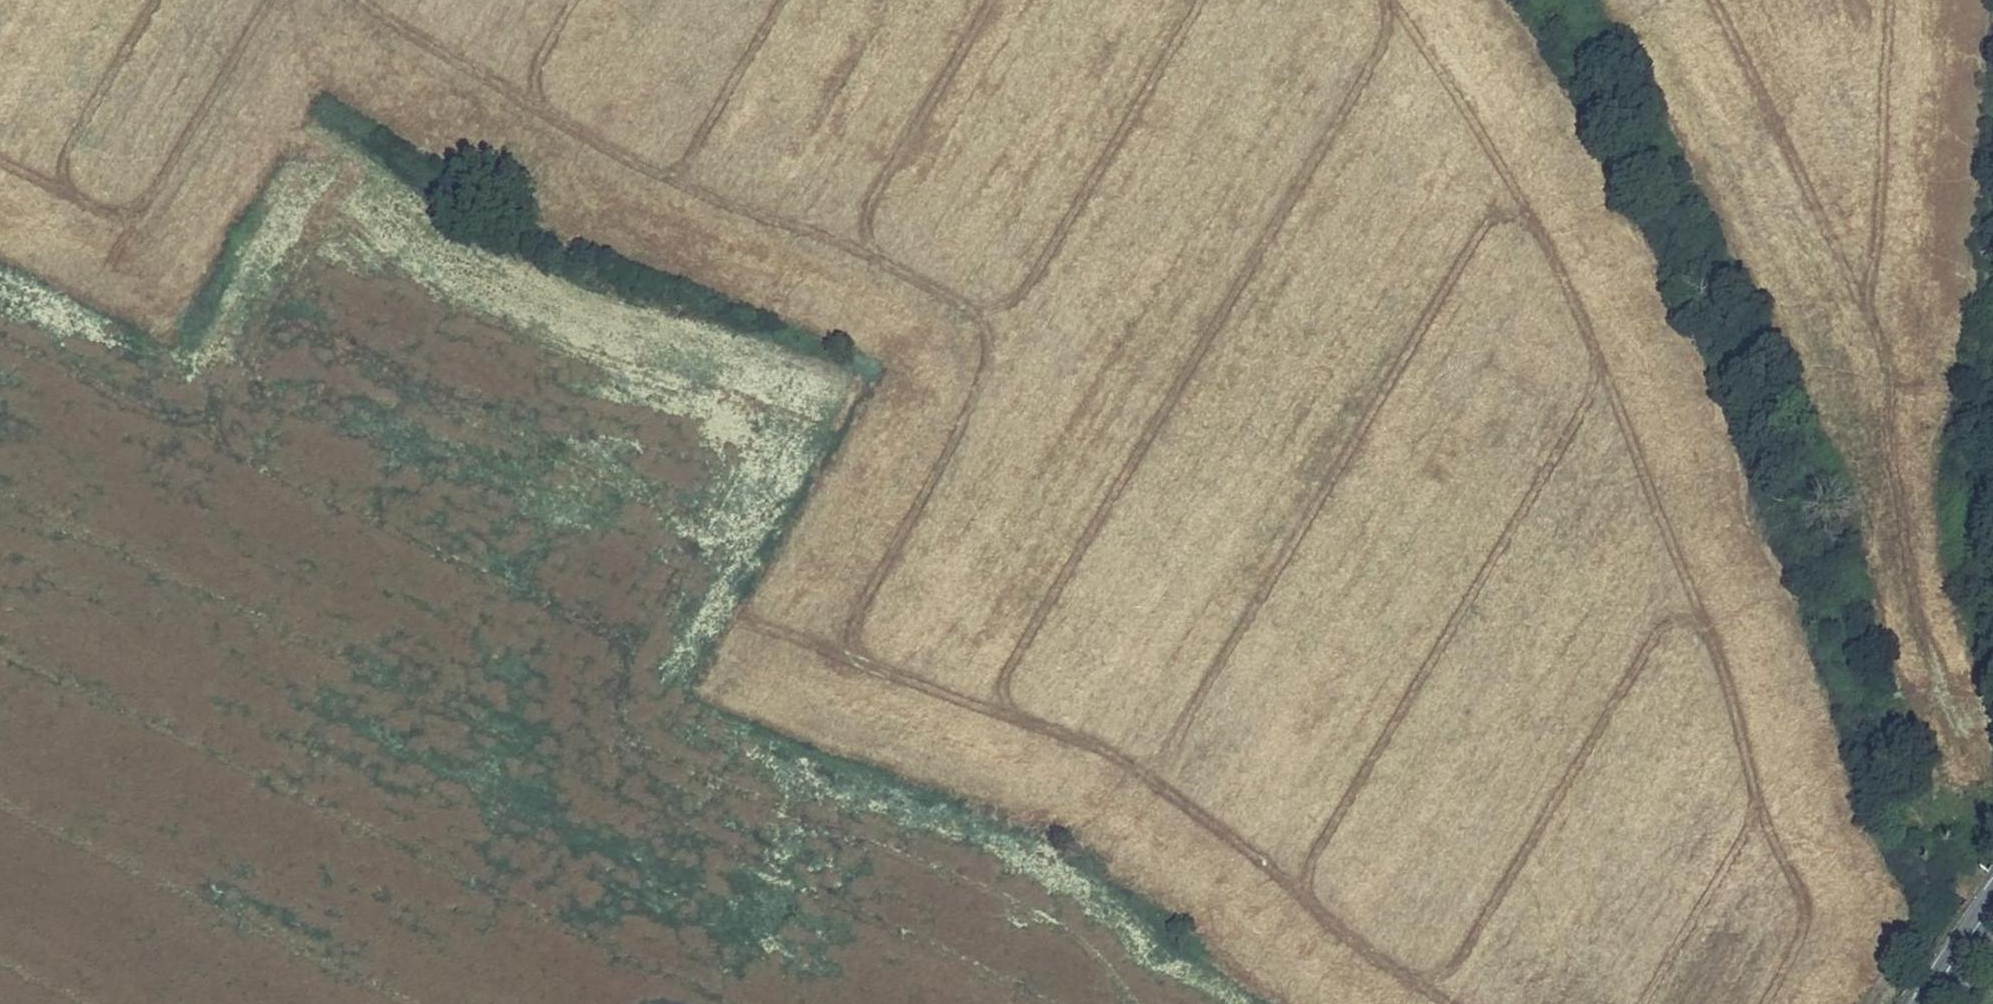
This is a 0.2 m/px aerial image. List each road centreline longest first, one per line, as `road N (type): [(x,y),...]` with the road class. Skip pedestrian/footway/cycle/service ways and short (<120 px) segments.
road 1 (secondary): [(1928,1003),(1992,903)]

